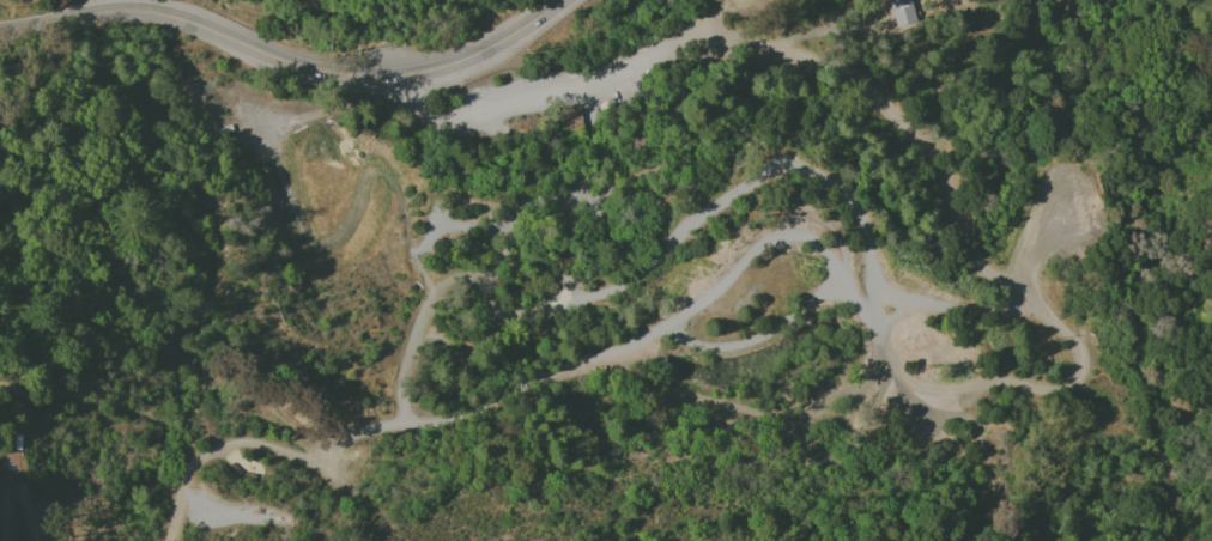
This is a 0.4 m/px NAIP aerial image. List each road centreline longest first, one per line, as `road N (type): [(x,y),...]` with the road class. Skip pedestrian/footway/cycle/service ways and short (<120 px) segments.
road 1 (track): [(286,540),(225,529),(177,503),(187,472),(229,449),(296,468),(331,466),(353,443),(522,403),(569,372),(632,358),(667,338),(755,245),(780,233),(800,235),(824,251),(837,282),(875,327),(908,306),(989,310),(1013,296),(975,272),(923,171),(860,99),(711,19)]
road 2 (secondary): [(565,0),(456,63),(388,77),(308,68),(135,8),(0,30)]
road 3 (track): [(875,327),(890,366),(911,387),(955,393),(987,384),(1063,395),(1083,373),(1080,348),(1013,296)]
road 4 (track): [(632,358),(656,385),(755,413),(799,418),(830,397)]
road 5 (track): [(667,338),(699,352),(758,345),(837,282)]
road 6 (track): [(1073,187),(1013,296)]

